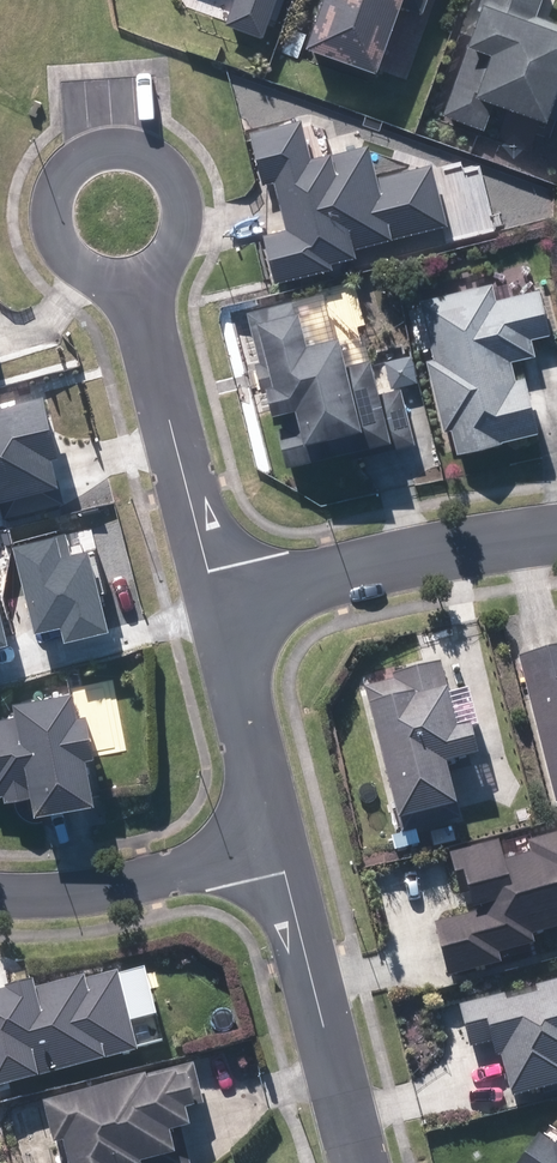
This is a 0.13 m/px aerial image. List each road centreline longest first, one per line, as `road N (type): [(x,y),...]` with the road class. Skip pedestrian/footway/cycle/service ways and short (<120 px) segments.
road 1 (residential): [(215,603),(556,534)]
road 2 (residential): [(123,282),(215,603)]
road 3 (residential): [(276,847),(357,1162)]
road 4 (residential): [(123,282),(77,272),(48,235),(50,188),(62,167),(81,153),(128,146),(151,155),(180,192)]
road 5 (residential): [(0,897),(100,891),(276,847)]
road 6 (residential): [(215,603),(276,847)]
road 7 (residential): [(180,192),(178,239),(165,260),(123,282)]

